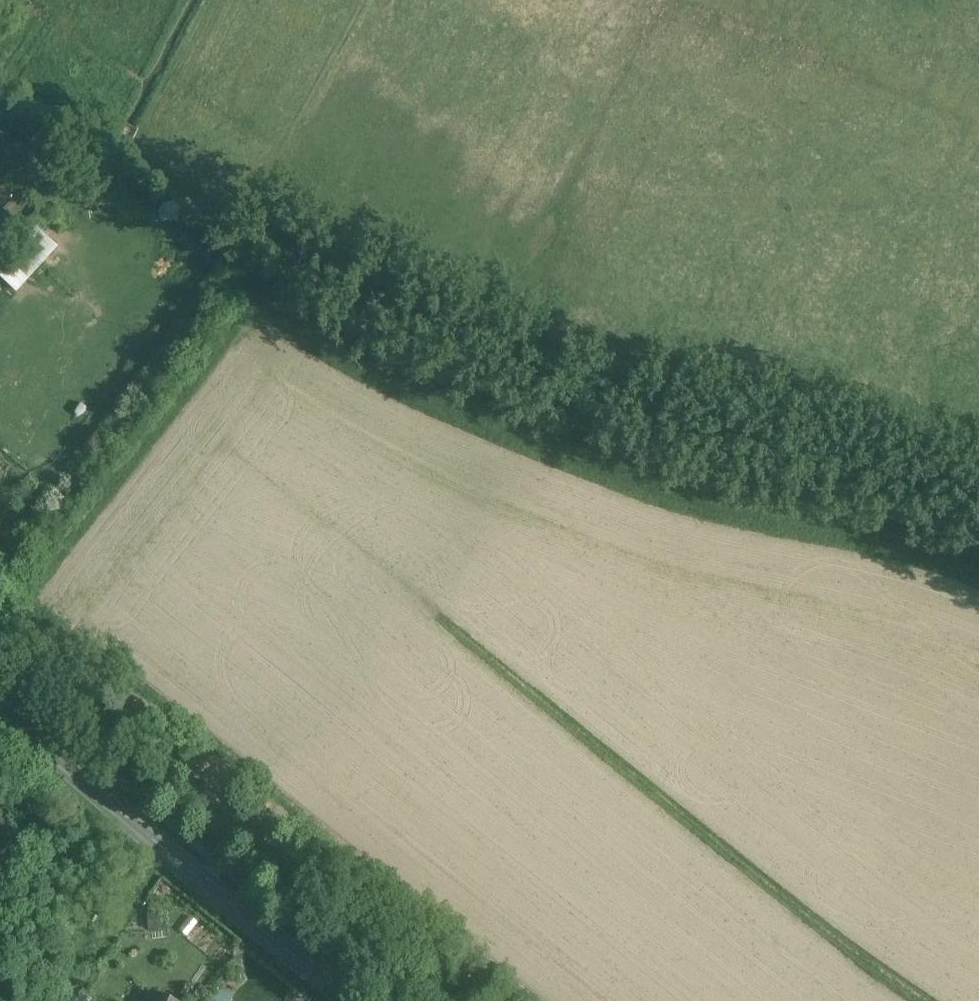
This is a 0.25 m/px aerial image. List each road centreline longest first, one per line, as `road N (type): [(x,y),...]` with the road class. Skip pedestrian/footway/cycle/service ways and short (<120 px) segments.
road 1 (secondary): [(354,1000),(0,704)]

